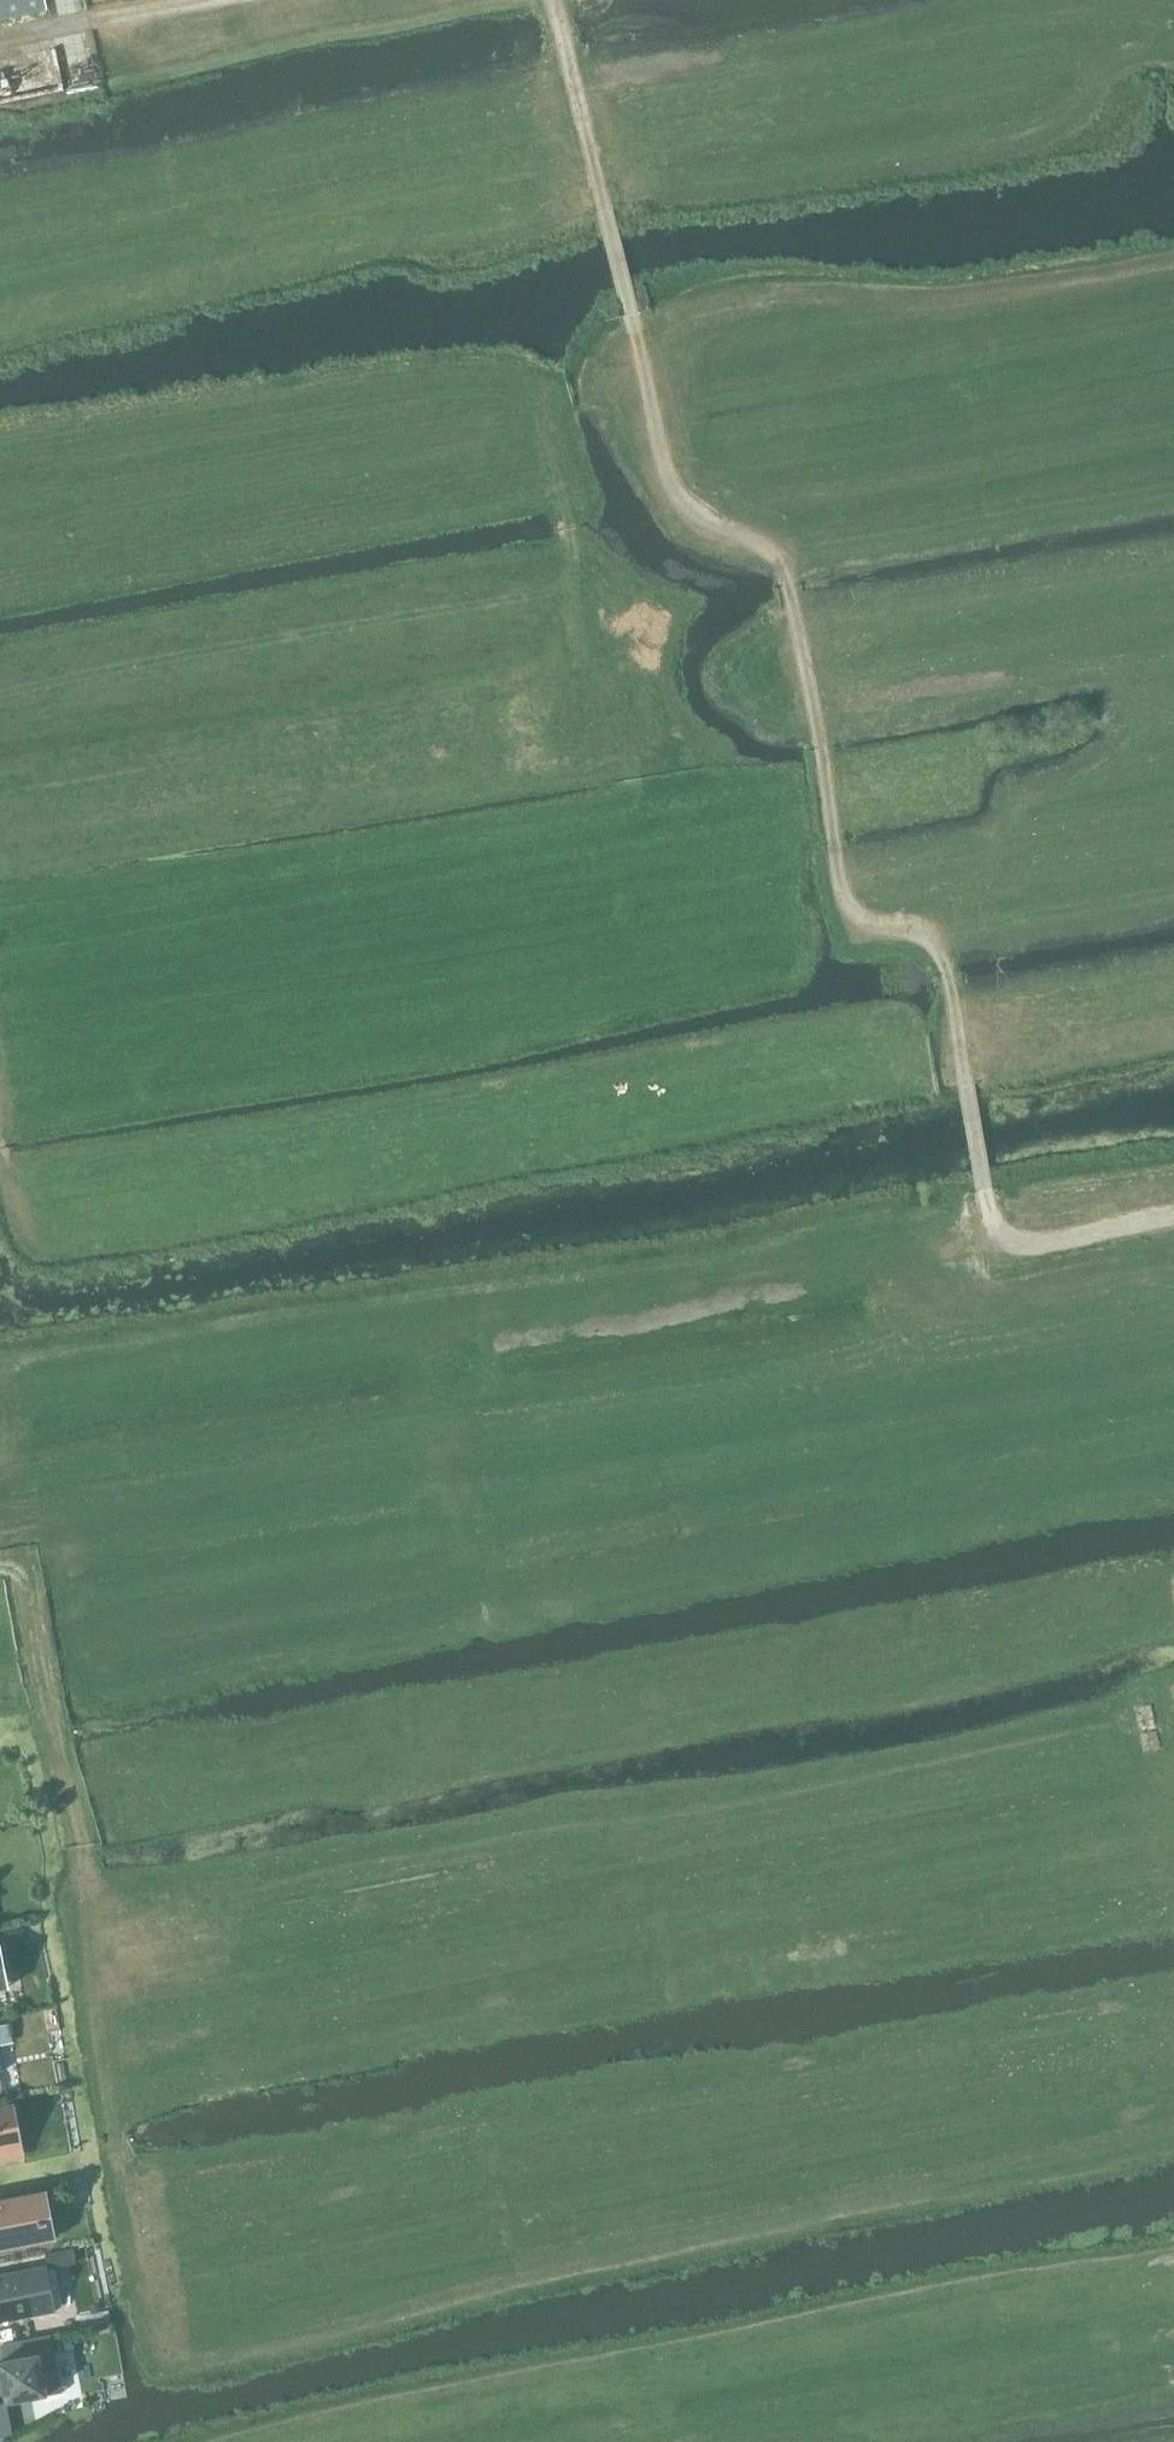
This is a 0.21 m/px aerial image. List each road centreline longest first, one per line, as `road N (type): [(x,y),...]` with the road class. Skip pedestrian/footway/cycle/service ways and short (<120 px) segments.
road 1 (track): [(551,0),(671,484),(698,521),(760,545),(784,575),(842,899),(886,927),(936,941),(1000,1231),(1029,1244),(1173,1215)]
road 2 (track): [(91,1884),(55,1745),(28,1588),(16,1570)]
road 3 (track): [(205,0),(0,39)]

